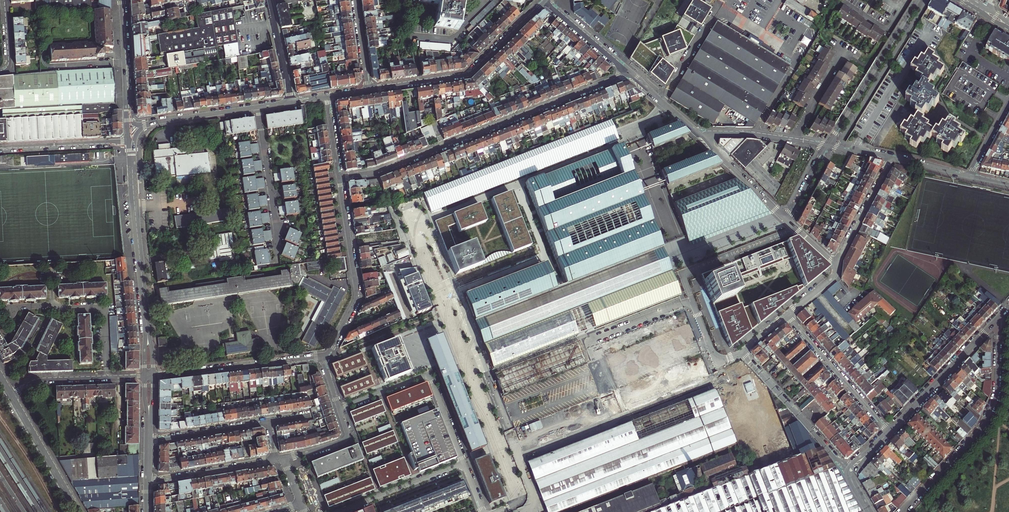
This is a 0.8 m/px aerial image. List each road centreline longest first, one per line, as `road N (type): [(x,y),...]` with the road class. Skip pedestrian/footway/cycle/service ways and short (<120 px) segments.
road 1 (residential): [(628,74),(375,175),(340,180)]
road 2 (tertiary): [(131,143),(149,376)]
road 3 (residential): [(999,318),(996,394),(984,423),(903,511)]
road 4 (residential): [(848,472),(745,351),(788,314)]
road 5 (tertiary): [(367,91),(468,74),(544,0)]
road 6 (residential): [(464,464),(427,374),(339,409)]
road 7 (residential): [(920,0),(827,145)]
road 8 (residential): [(320,356),(149,376)]
road 9 (residential): [(999,318),(889,432)]
road 10 (residential): [(788,314),(889,432)]
road 11 (residential): [(340,180),(358,298),(341,329)]
road 12 (residential): [(11,396),(40,380),(149,376)]
road 13 (residential): [(256,107),(277,245)]
road 14 (residential): [(78,511),(11,396)]
road 15 (residential): [(279,459),(148,482)]
road 16 (residential): [(464,464),(341,511)]
road 17 (residential): [(131,143),(0,149)]
road 18 (residential): [(787,222),(699,134)]
road 19 (residential): [(837,269),(892,159)]
road 20 (residential): [(149,441),(270,422)]

